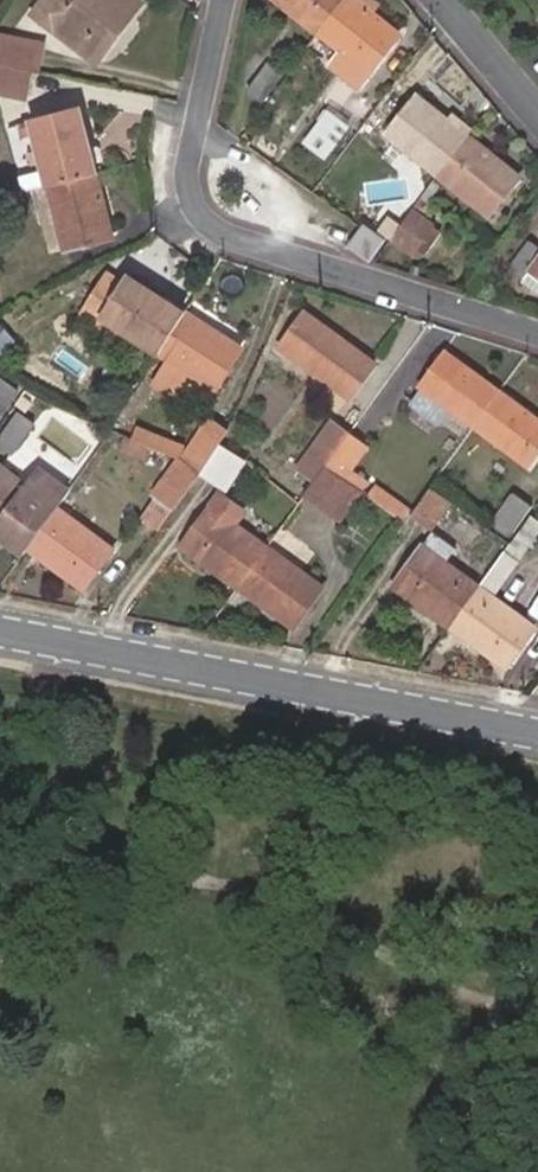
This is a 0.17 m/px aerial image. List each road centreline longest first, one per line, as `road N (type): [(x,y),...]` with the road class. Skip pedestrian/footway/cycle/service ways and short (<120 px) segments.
road 1 (residential): [(537,327),(226,237),(207,224),(189,177),(225,0)]
road 2 (tertiary): [(537,732),(0,629)]
road 3 (residential): [(537,116),(442,0)]

